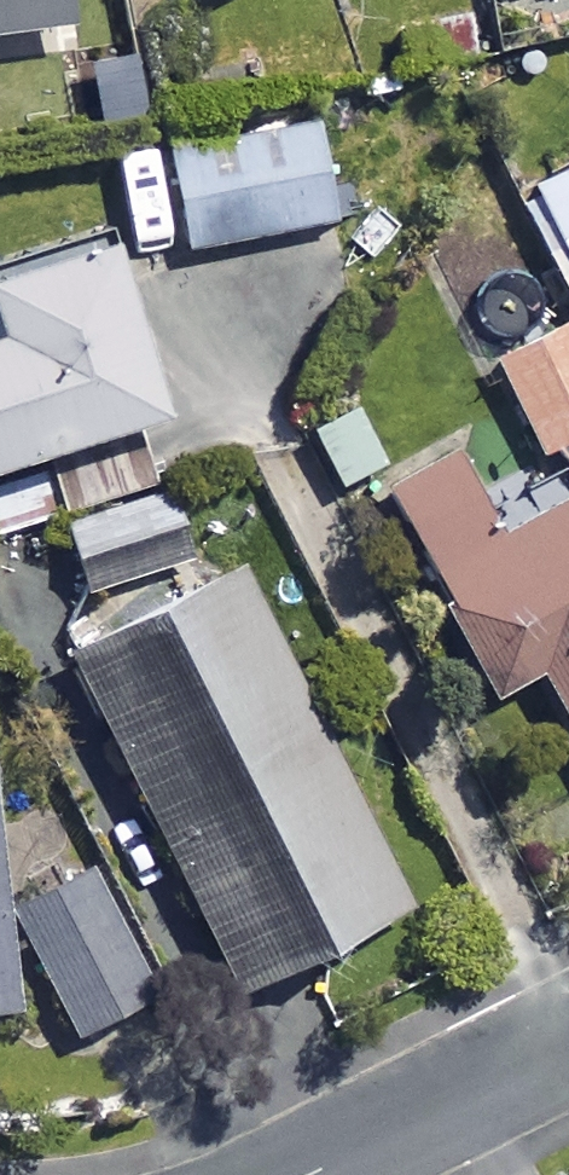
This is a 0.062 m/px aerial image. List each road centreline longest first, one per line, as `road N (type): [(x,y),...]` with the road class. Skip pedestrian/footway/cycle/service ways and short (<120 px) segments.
road 1 (residential): [(568,1044),(307,1174)]

